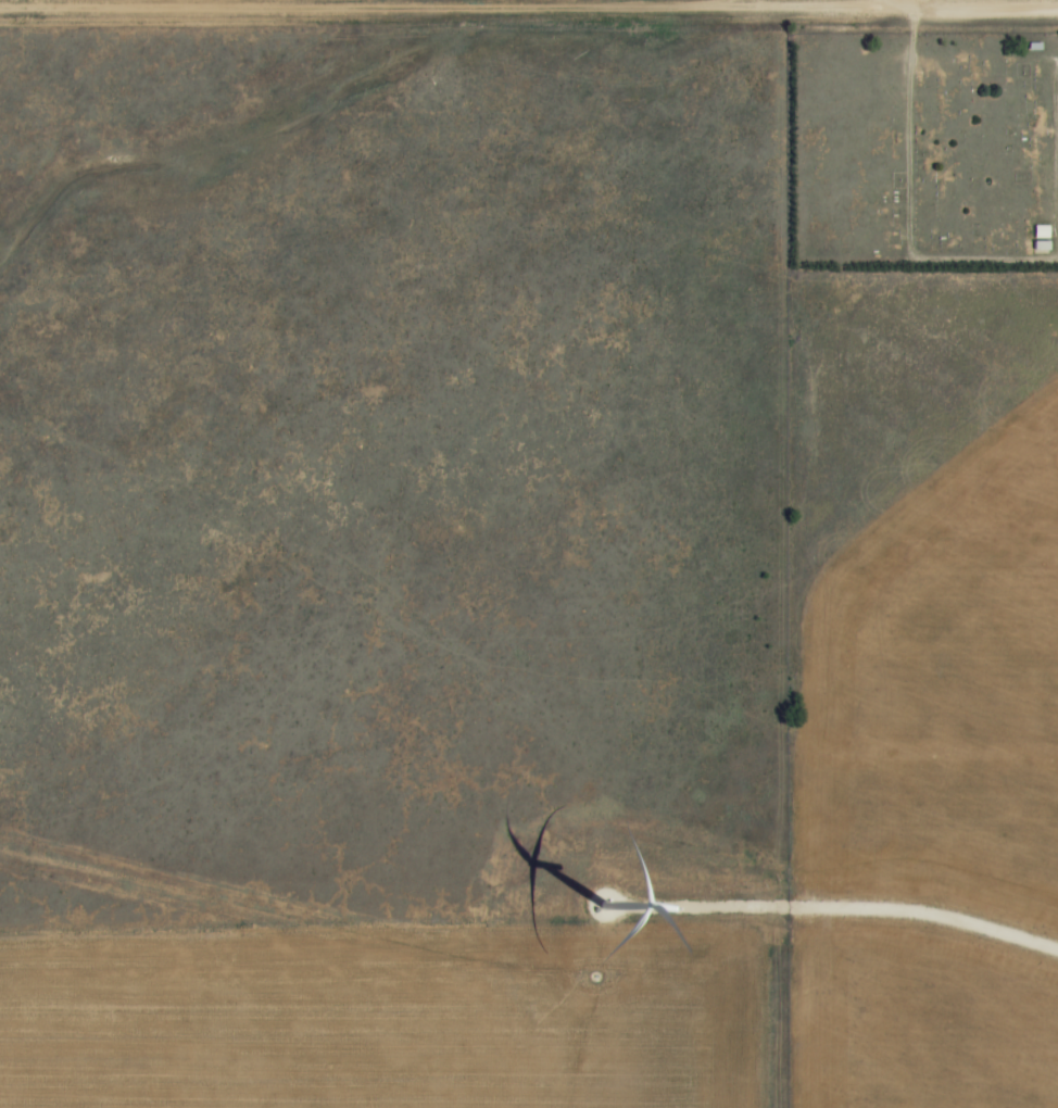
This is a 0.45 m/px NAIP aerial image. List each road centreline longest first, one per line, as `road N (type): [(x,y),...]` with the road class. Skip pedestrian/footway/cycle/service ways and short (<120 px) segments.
road 1 (residential): [(920,7),(0,8)]
road 2 (tertiary): [(1057,6),(920,7)]

